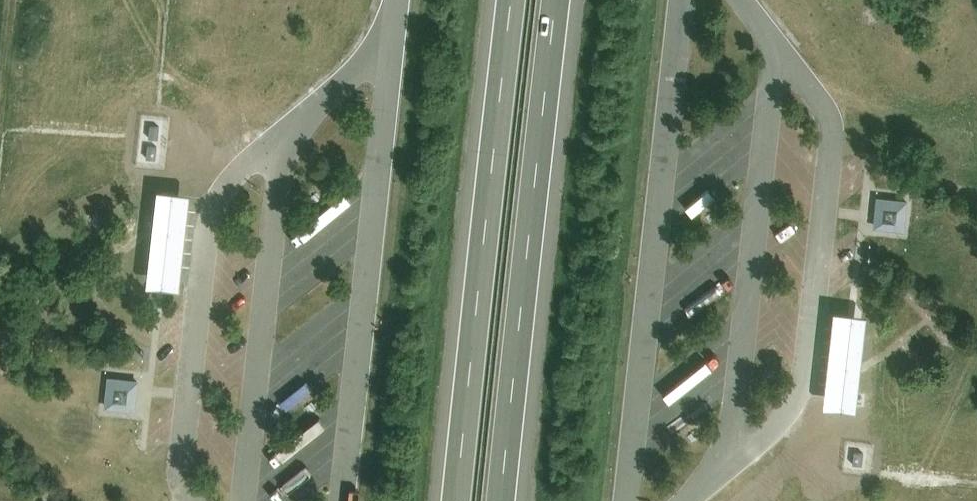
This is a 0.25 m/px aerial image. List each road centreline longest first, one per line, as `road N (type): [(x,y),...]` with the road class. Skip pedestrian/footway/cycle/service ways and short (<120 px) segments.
road 1 (motorway): [(505,500),(563,0)]
road 2 (motorway): [(506,0),(456,500)]

